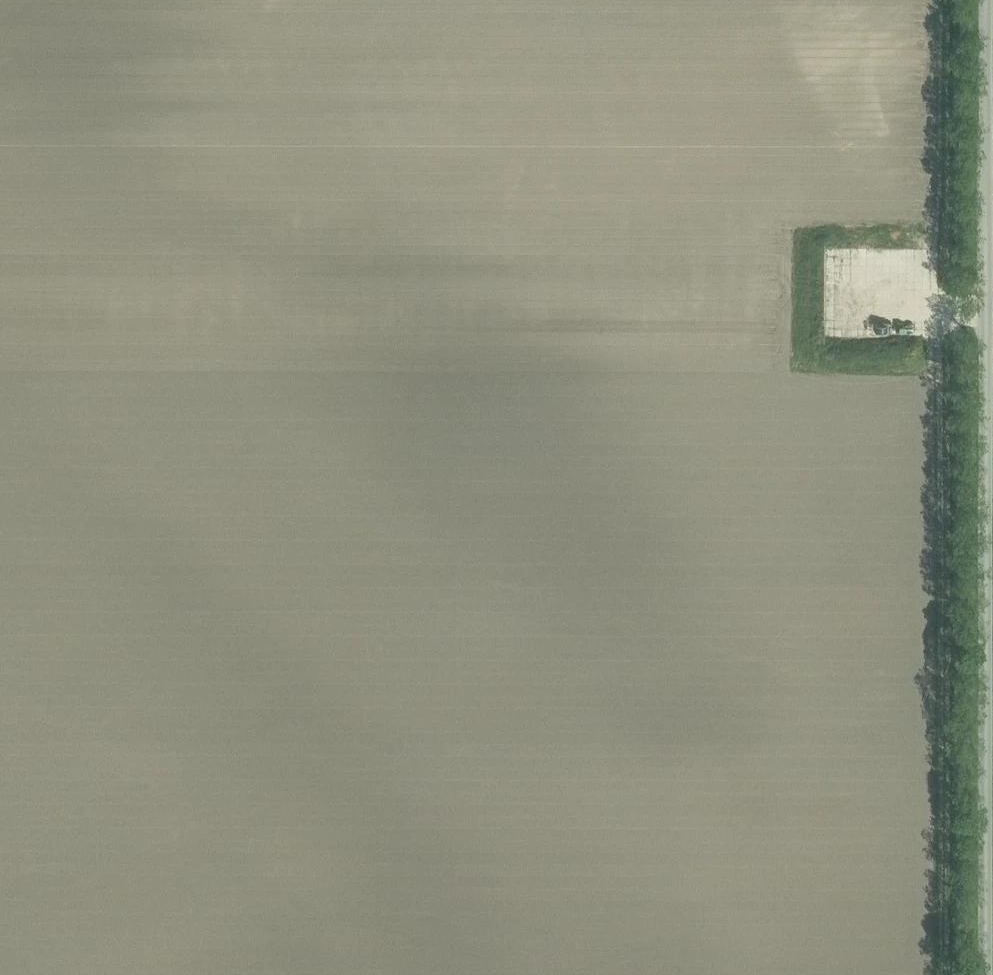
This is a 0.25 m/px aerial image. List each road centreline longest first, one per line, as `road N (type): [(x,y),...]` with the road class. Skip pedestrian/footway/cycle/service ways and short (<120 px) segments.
road 1 (unclassified): [(987,974),(987,0)]

